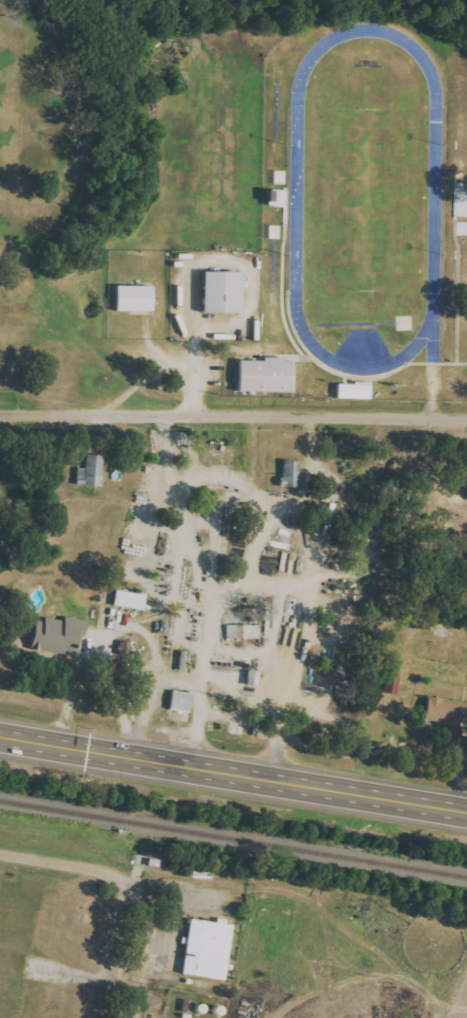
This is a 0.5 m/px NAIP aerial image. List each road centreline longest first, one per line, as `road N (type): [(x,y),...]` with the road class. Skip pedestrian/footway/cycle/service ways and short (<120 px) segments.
road 1 (residential): [(466,419),(0,412)]
road 2 (trunk): [(466,814),(52,745)]
road 3 (residential): [(141,894),(114,874),(0,854)]
road 4 (residential): [(134,1017),(147,923),(141,894)]

